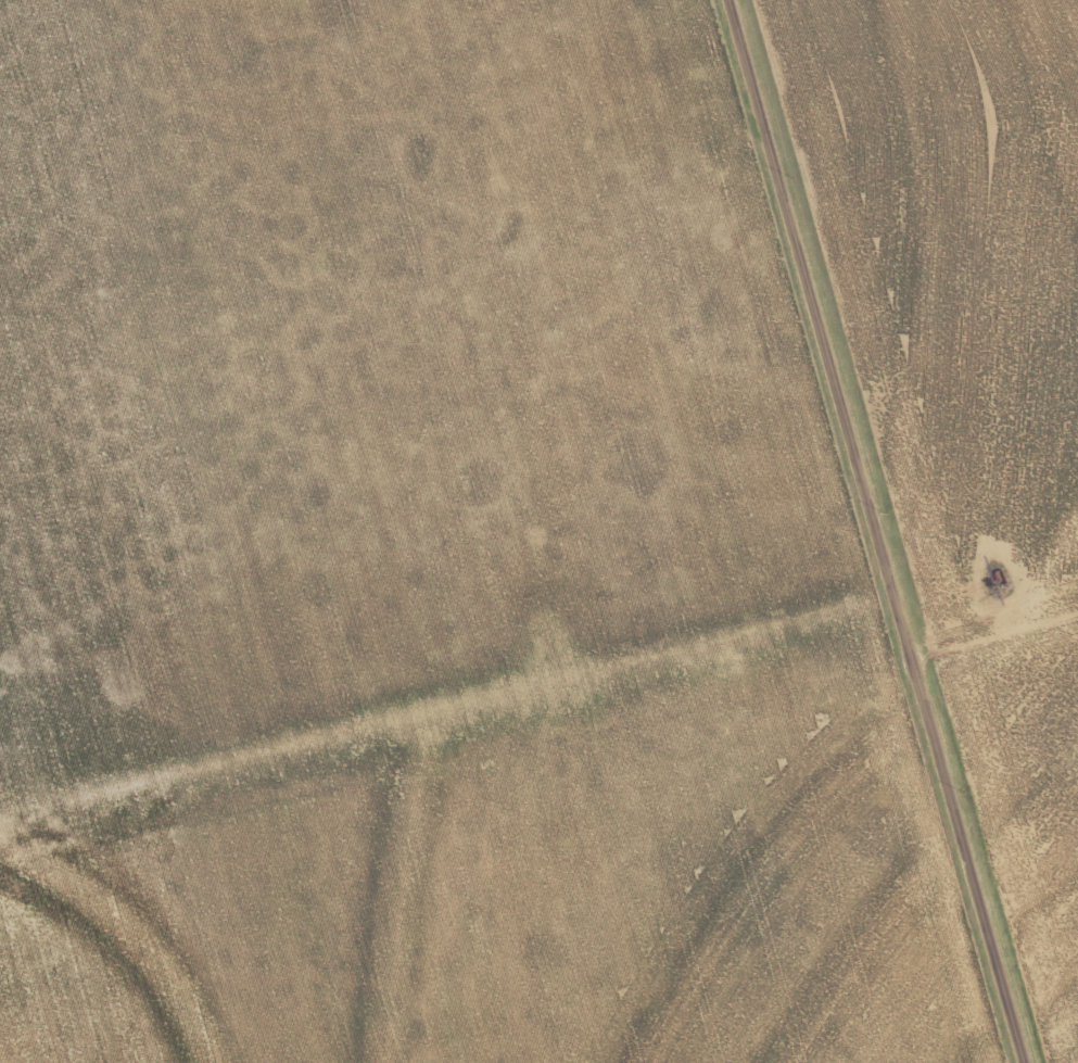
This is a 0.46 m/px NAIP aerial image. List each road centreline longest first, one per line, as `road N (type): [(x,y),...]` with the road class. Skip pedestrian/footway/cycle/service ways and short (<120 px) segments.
road 1 (residential): [(1024,1062),(730,0)]

